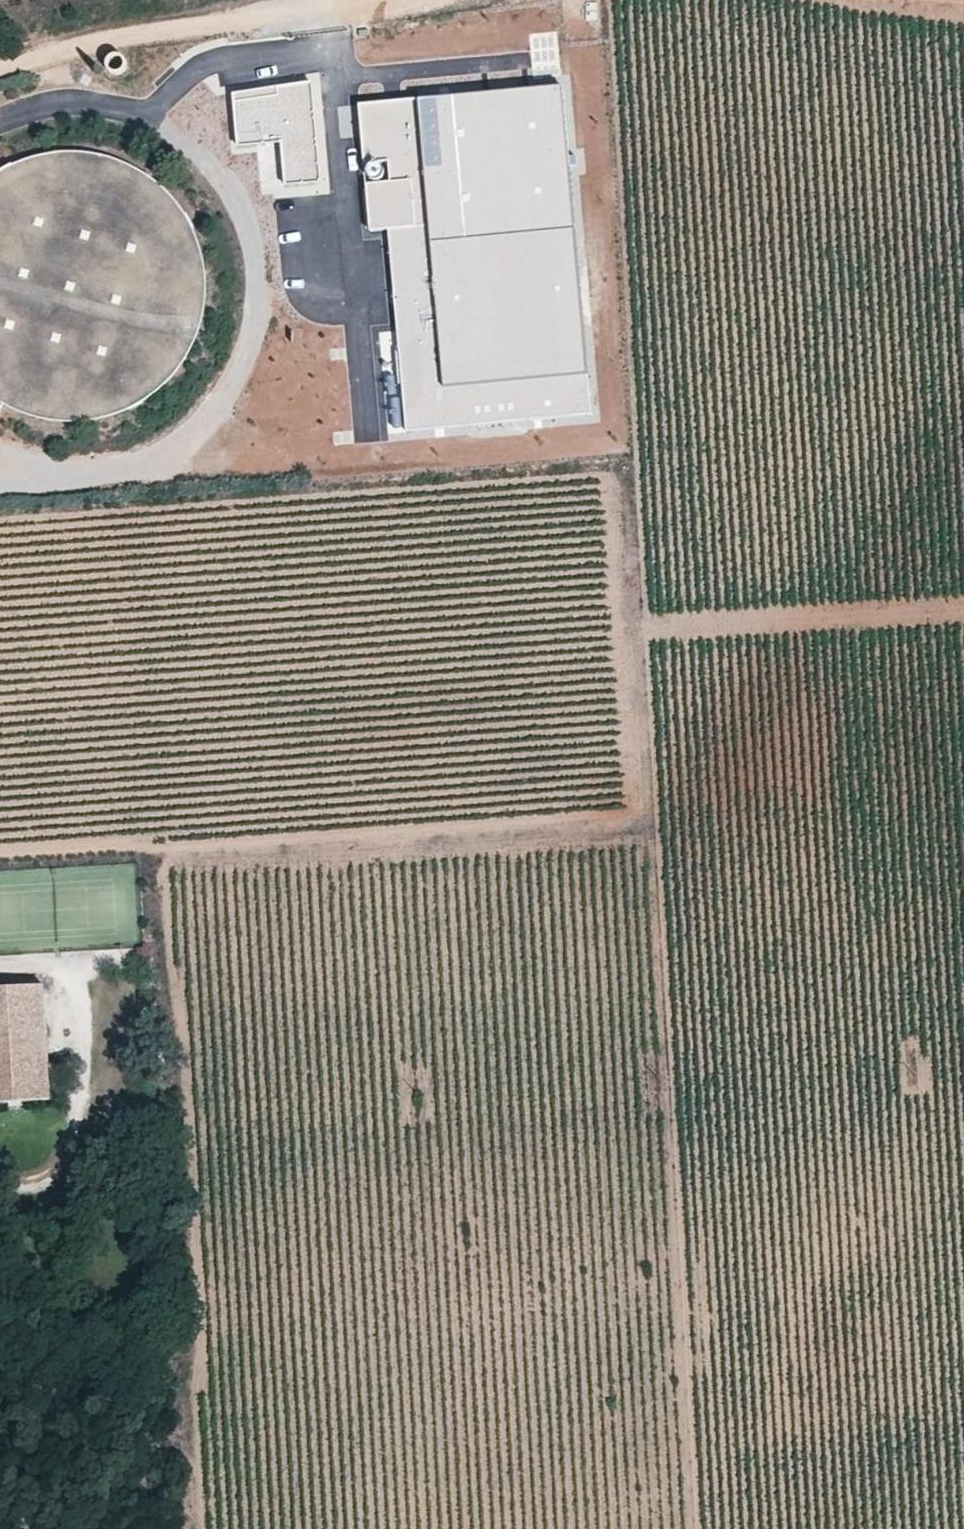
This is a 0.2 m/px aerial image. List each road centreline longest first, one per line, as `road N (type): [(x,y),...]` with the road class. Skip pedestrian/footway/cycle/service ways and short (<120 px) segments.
road 1 (track): [(0,75),(109,42),(408,0)]

